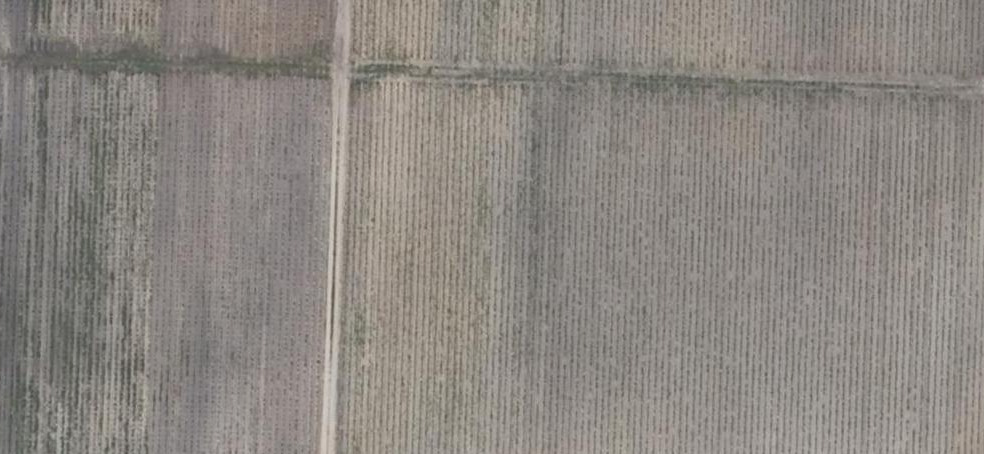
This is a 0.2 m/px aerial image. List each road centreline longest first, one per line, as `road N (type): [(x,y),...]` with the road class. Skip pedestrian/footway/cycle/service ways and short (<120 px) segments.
road 1 (track): [(340,0),(324,453)]

